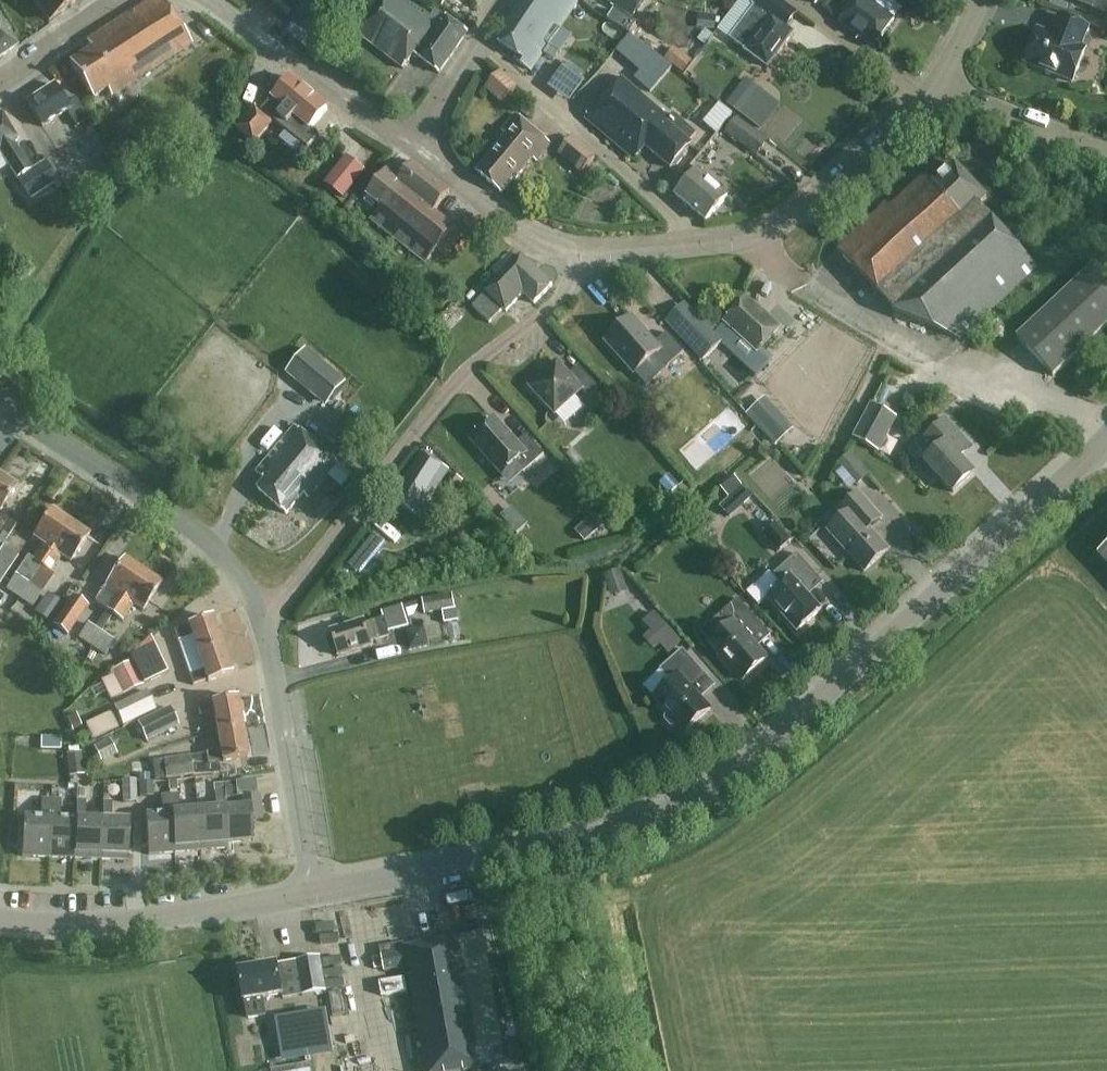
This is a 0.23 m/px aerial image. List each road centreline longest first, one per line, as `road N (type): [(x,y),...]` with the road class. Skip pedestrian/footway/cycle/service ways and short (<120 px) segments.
road 1 (unclassified): [(1106,444),(1040,509),(735,756),(672,796),(591,832),(482,863),(314,895)]
road 2 (residential): [(263,626),(467,371),(572,284),(577,249)]
road 3 (residential): [(577,249),(755,235),(845,178),(924,99)]
road 4 (residential): [(263,626),(238,573),(215,546),(0,403)]
road 5 (unclassified): [(314,895),(109,919),(0,917)]
road 6 (residential): [(314,895),(263,626)]
road 7 (residential): [(209,0),(417,148)]
road 8 (residential): [(1106,159),(968,102),(924,99)]
road 9 (residential): [(417,148),(530,235),(577,249)]
road 10 (residential): [(417,148),(505,0)]
road 11 (residential): [(924,99),(792,0)]
road 12 (residential): [(0,79),(114,0)]

